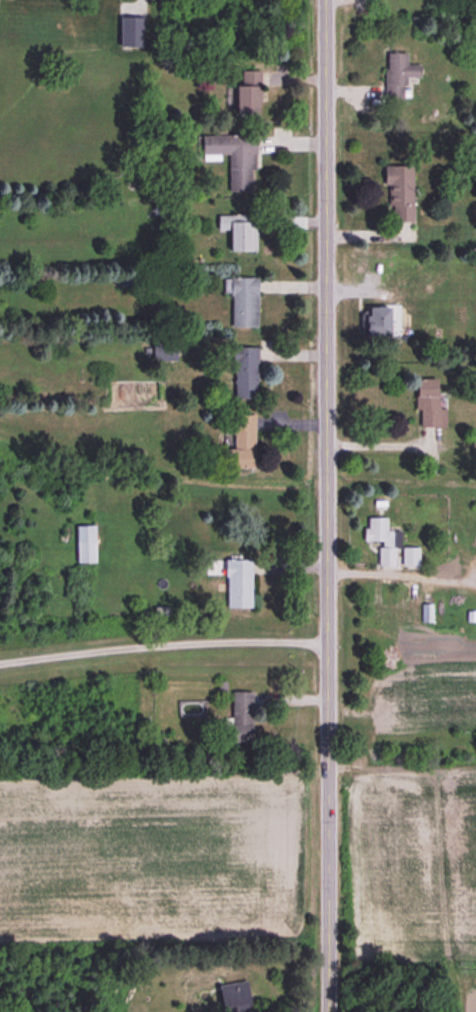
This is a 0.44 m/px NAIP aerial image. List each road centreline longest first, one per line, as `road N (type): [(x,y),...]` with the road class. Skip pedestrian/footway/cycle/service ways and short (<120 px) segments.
road 1 (residential): [(331,1011),(326,0)]

